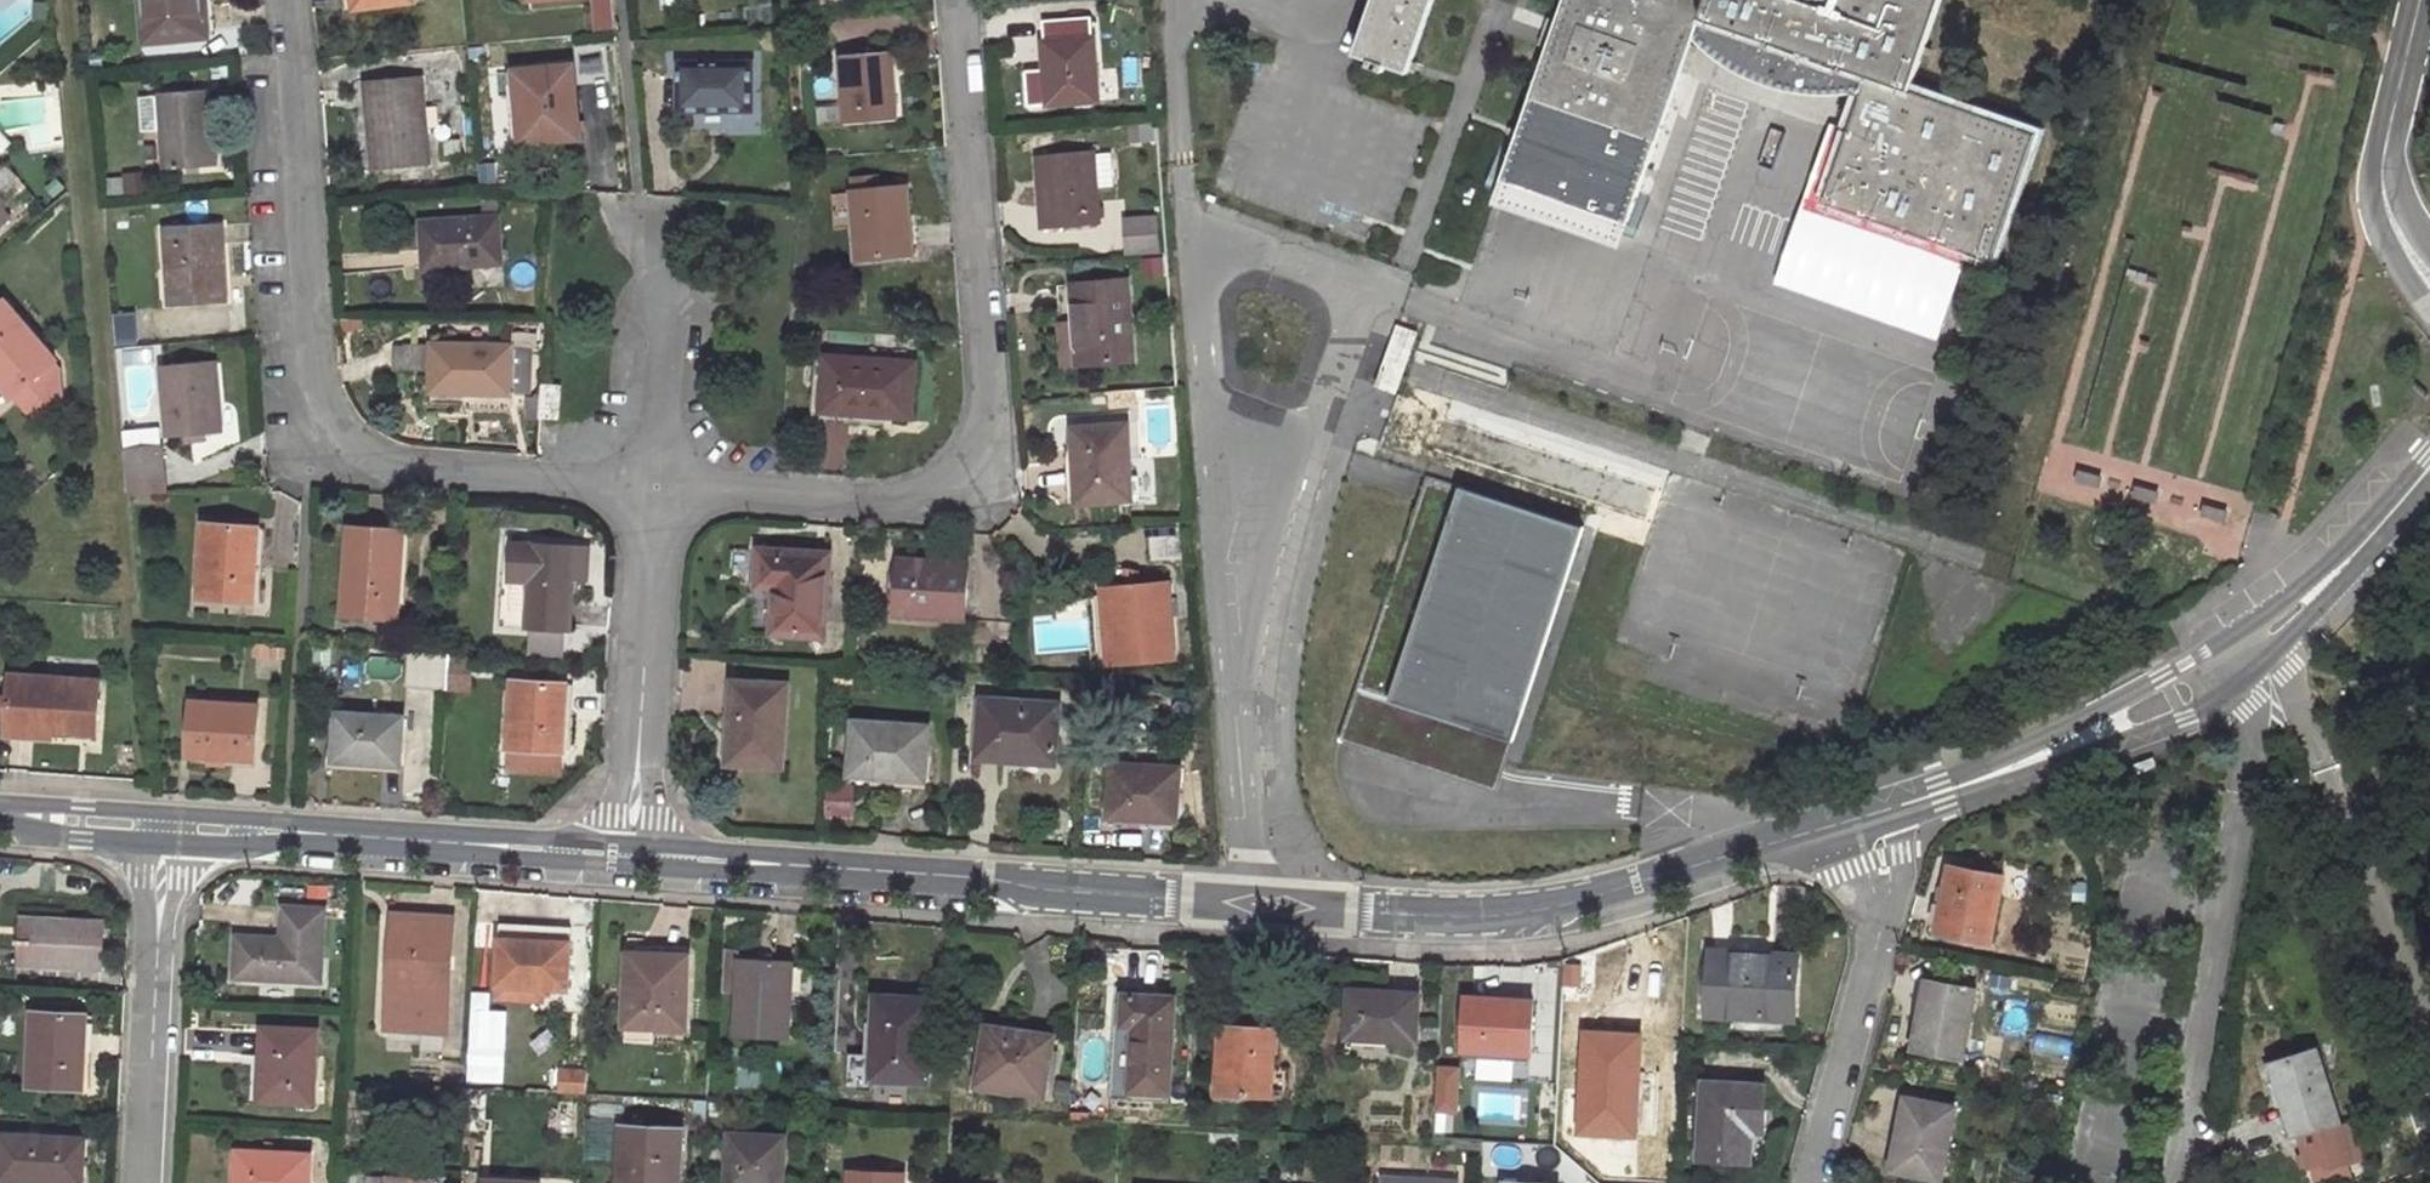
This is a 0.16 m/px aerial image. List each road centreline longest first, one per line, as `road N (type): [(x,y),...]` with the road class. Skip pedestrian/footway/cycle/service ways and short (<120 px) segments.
road 1 (residential): [(633,856),(1396,914),(1542,906),(1873,814)]
road 2 (residential): [(960,0),(988,412),(970,460),(935,490),(888,501),(657,486)]
road 3 (residential): [(657,486),(402,471),(358,451),(324,407),(288,0)]
road 4 (unclassified): [(2165,1182),(2240,794),(2255,651)]
road 5 (residential): [(168,824),(633,856)]
road 6 (residential): [(1873,814),(2173,700),(2255,651)]
road 7 (residential): [(1811,1182),(1890,888),(1873,814)]
road 8 (residential): [(633,856),(657,486)]
road 9 (residential): [(140,1182),(168,824)]
road 10 (unclassified): [(2429,282),(2395,234),(2377,181),(2417,0)]
road 11 (residential): [(639,192),(666,295),(657,486)]
road 12 (residential): [(2255,651),(2429,466)]
road 13 (residential): [(0,814),(168,824)]

